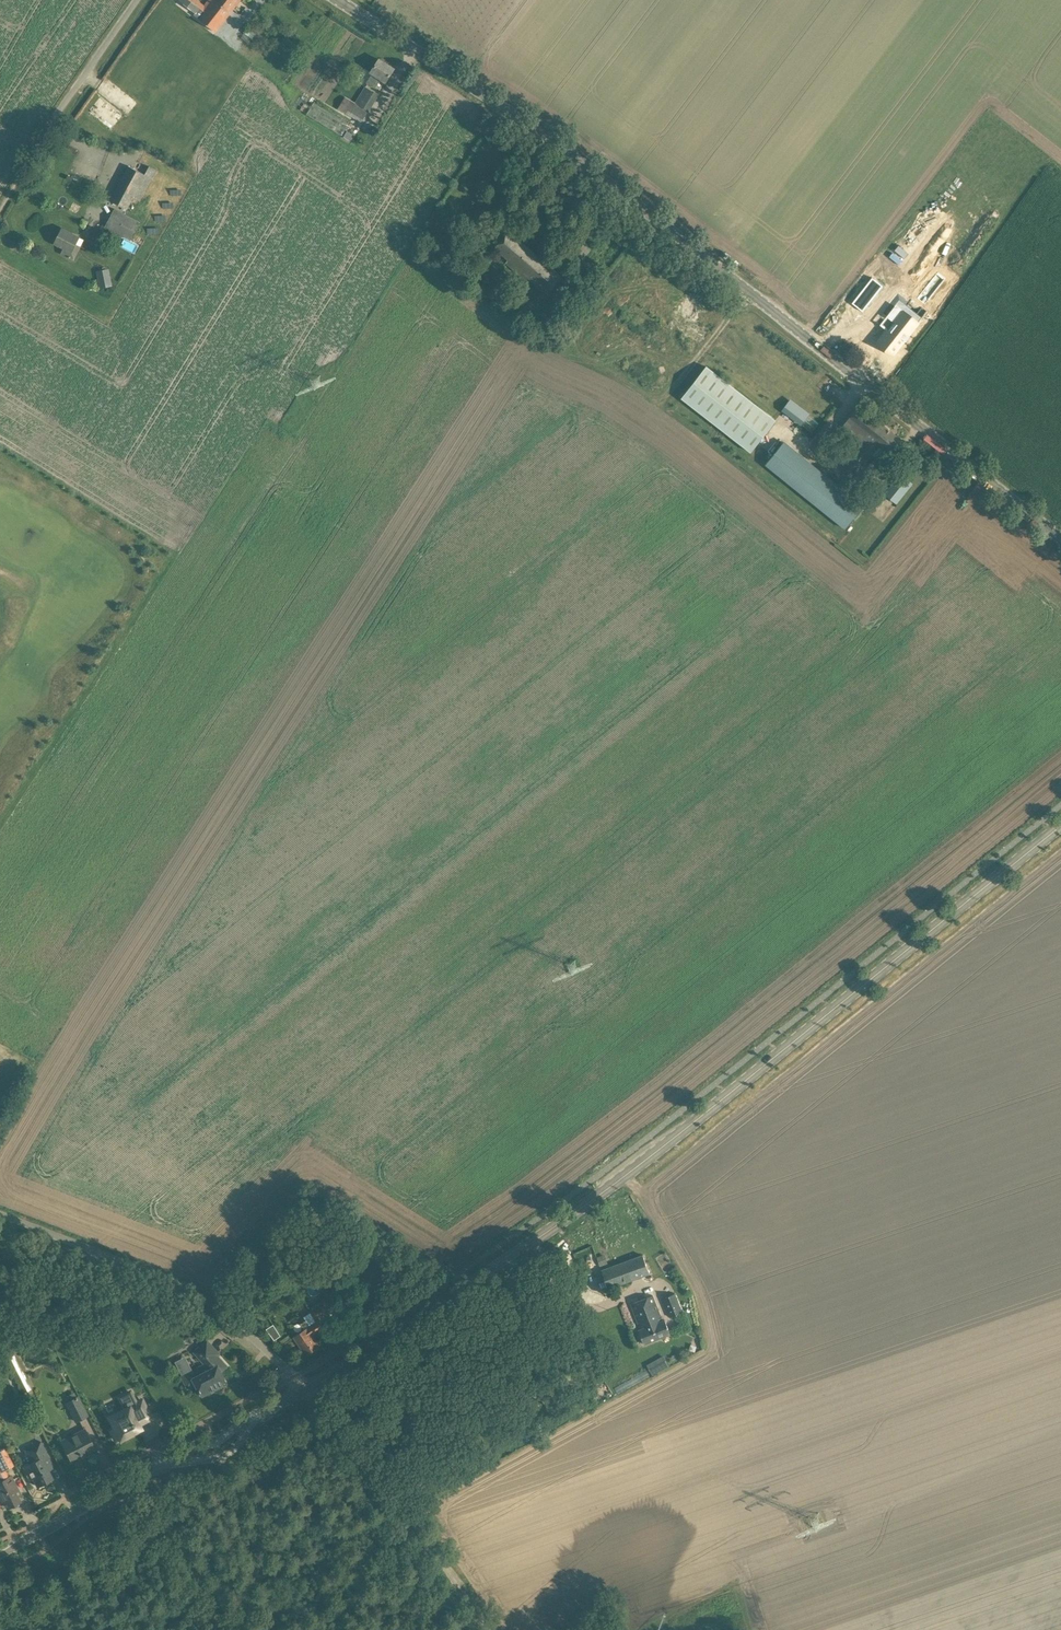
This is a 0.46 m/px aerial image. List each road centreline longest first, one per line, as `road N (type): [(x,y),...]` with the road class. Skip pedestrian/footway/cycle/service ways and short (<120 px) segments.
road 1 (tertiary): [(303,1388),(552,1228),(1060,827)]
road 2 (tertiary): [(1060,538),(573,148),(340,0)]
road 3 (unclassified): [(303,1388),(257,1338),(173,1277),(0,1213)]
road 4 (track): [(303,1388),(405,1509),(488,1629)]
road 5 (tertiary): [(0,1555),(149,1470)]
road 6 (unclassified): [(47,128),(137,0)]
road 7 (tertiary): [(149,1470),(222,1455),(275,1404)]
road 8 (tertiary): [(275,1404),(217,1443),(187,1448),(149,1470)]

